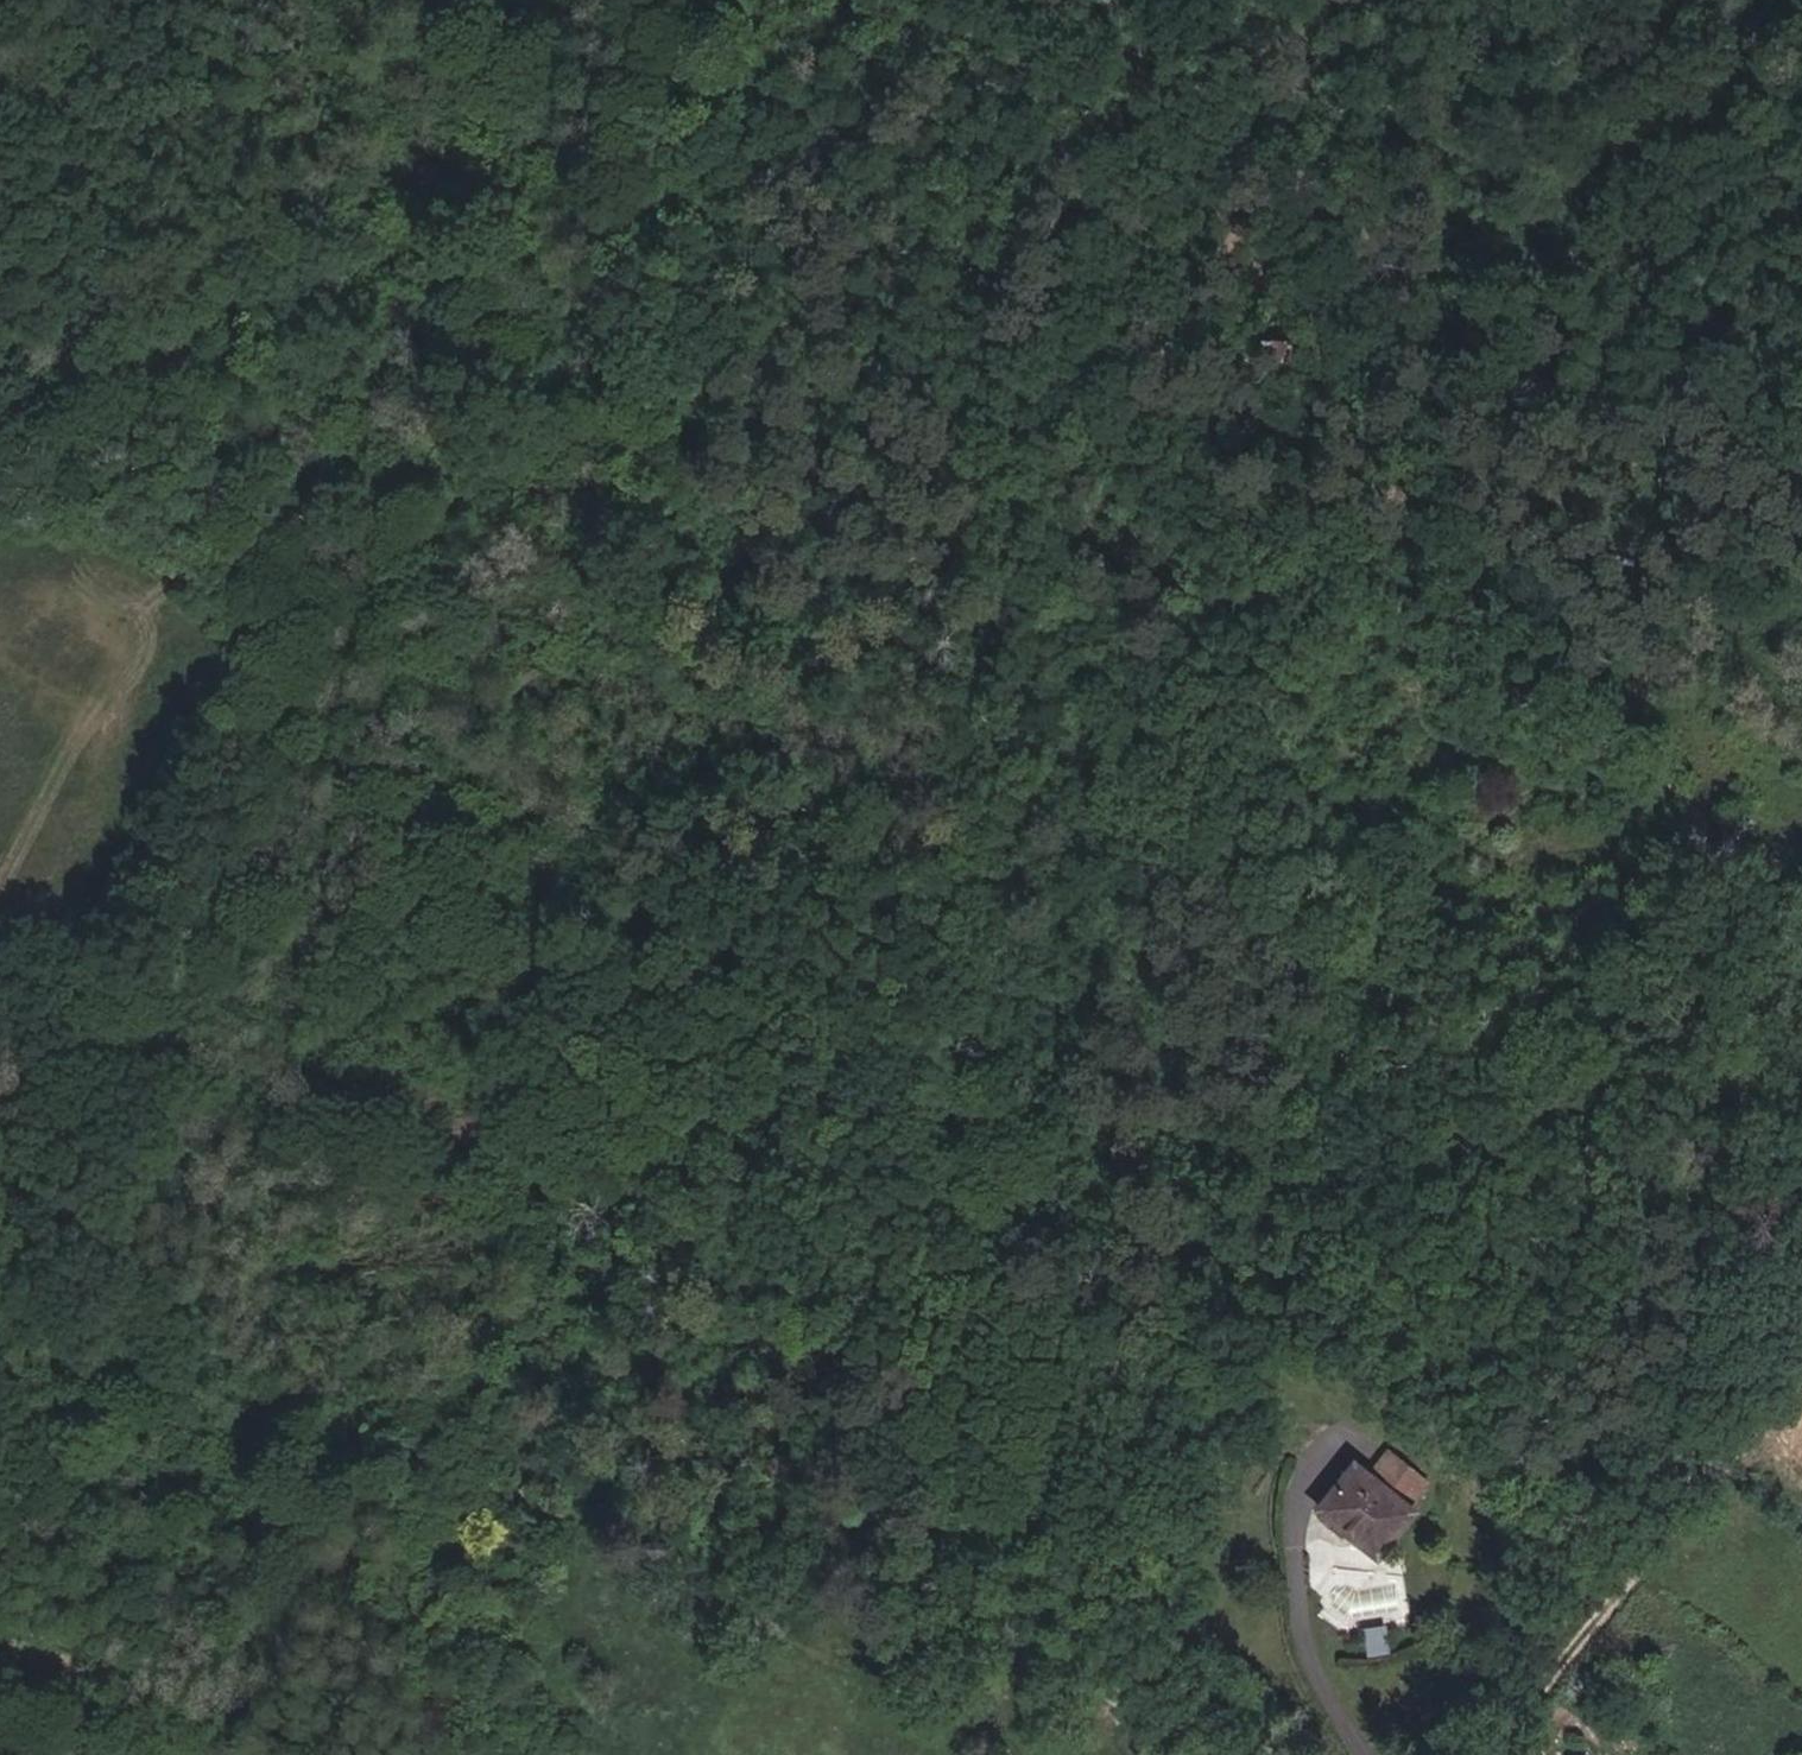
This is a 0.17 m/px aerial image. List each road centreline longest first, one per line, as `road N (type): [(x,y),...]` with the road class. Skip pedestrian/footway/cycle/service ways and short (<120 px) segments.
road 1 (unclassified): [(1651,1553),(1516,1736),(1511,1754)]

